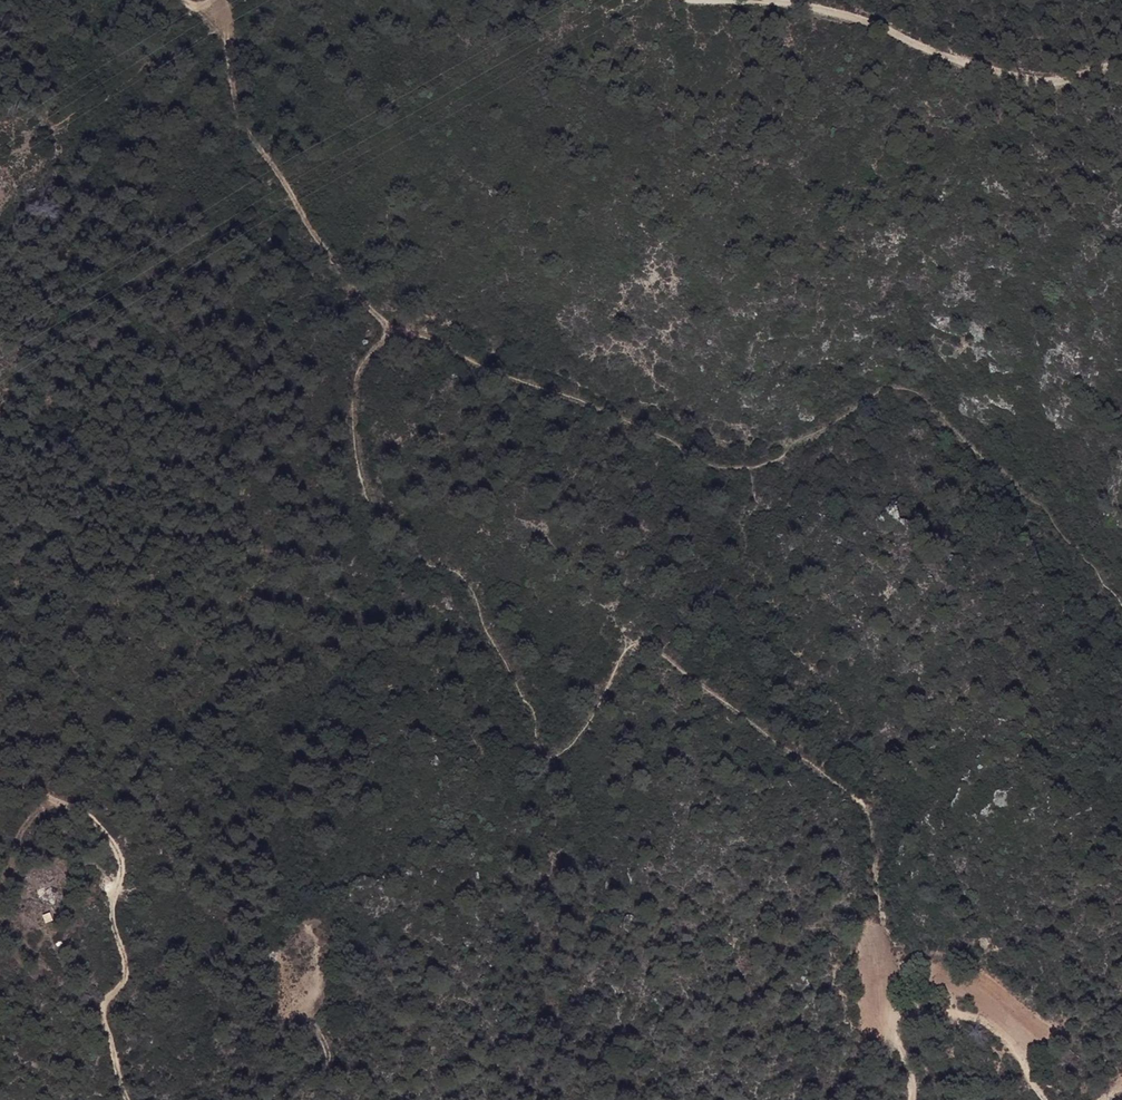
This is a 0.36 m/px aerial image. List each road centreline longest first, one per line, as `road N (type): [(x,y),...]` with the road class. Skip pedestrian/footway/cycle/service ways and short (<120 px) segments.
road 1 (track): [(127,1099),(104,1011),(125,979),(113,913),(123,866),(96,823),(0,775)]
road 2 (track): [(744,0),(810,8),(1016,78),(1056,84),(1121,65)]
road 3 (track): [(1045,1099),(993,1025),(964,1012),(909,1020)]

